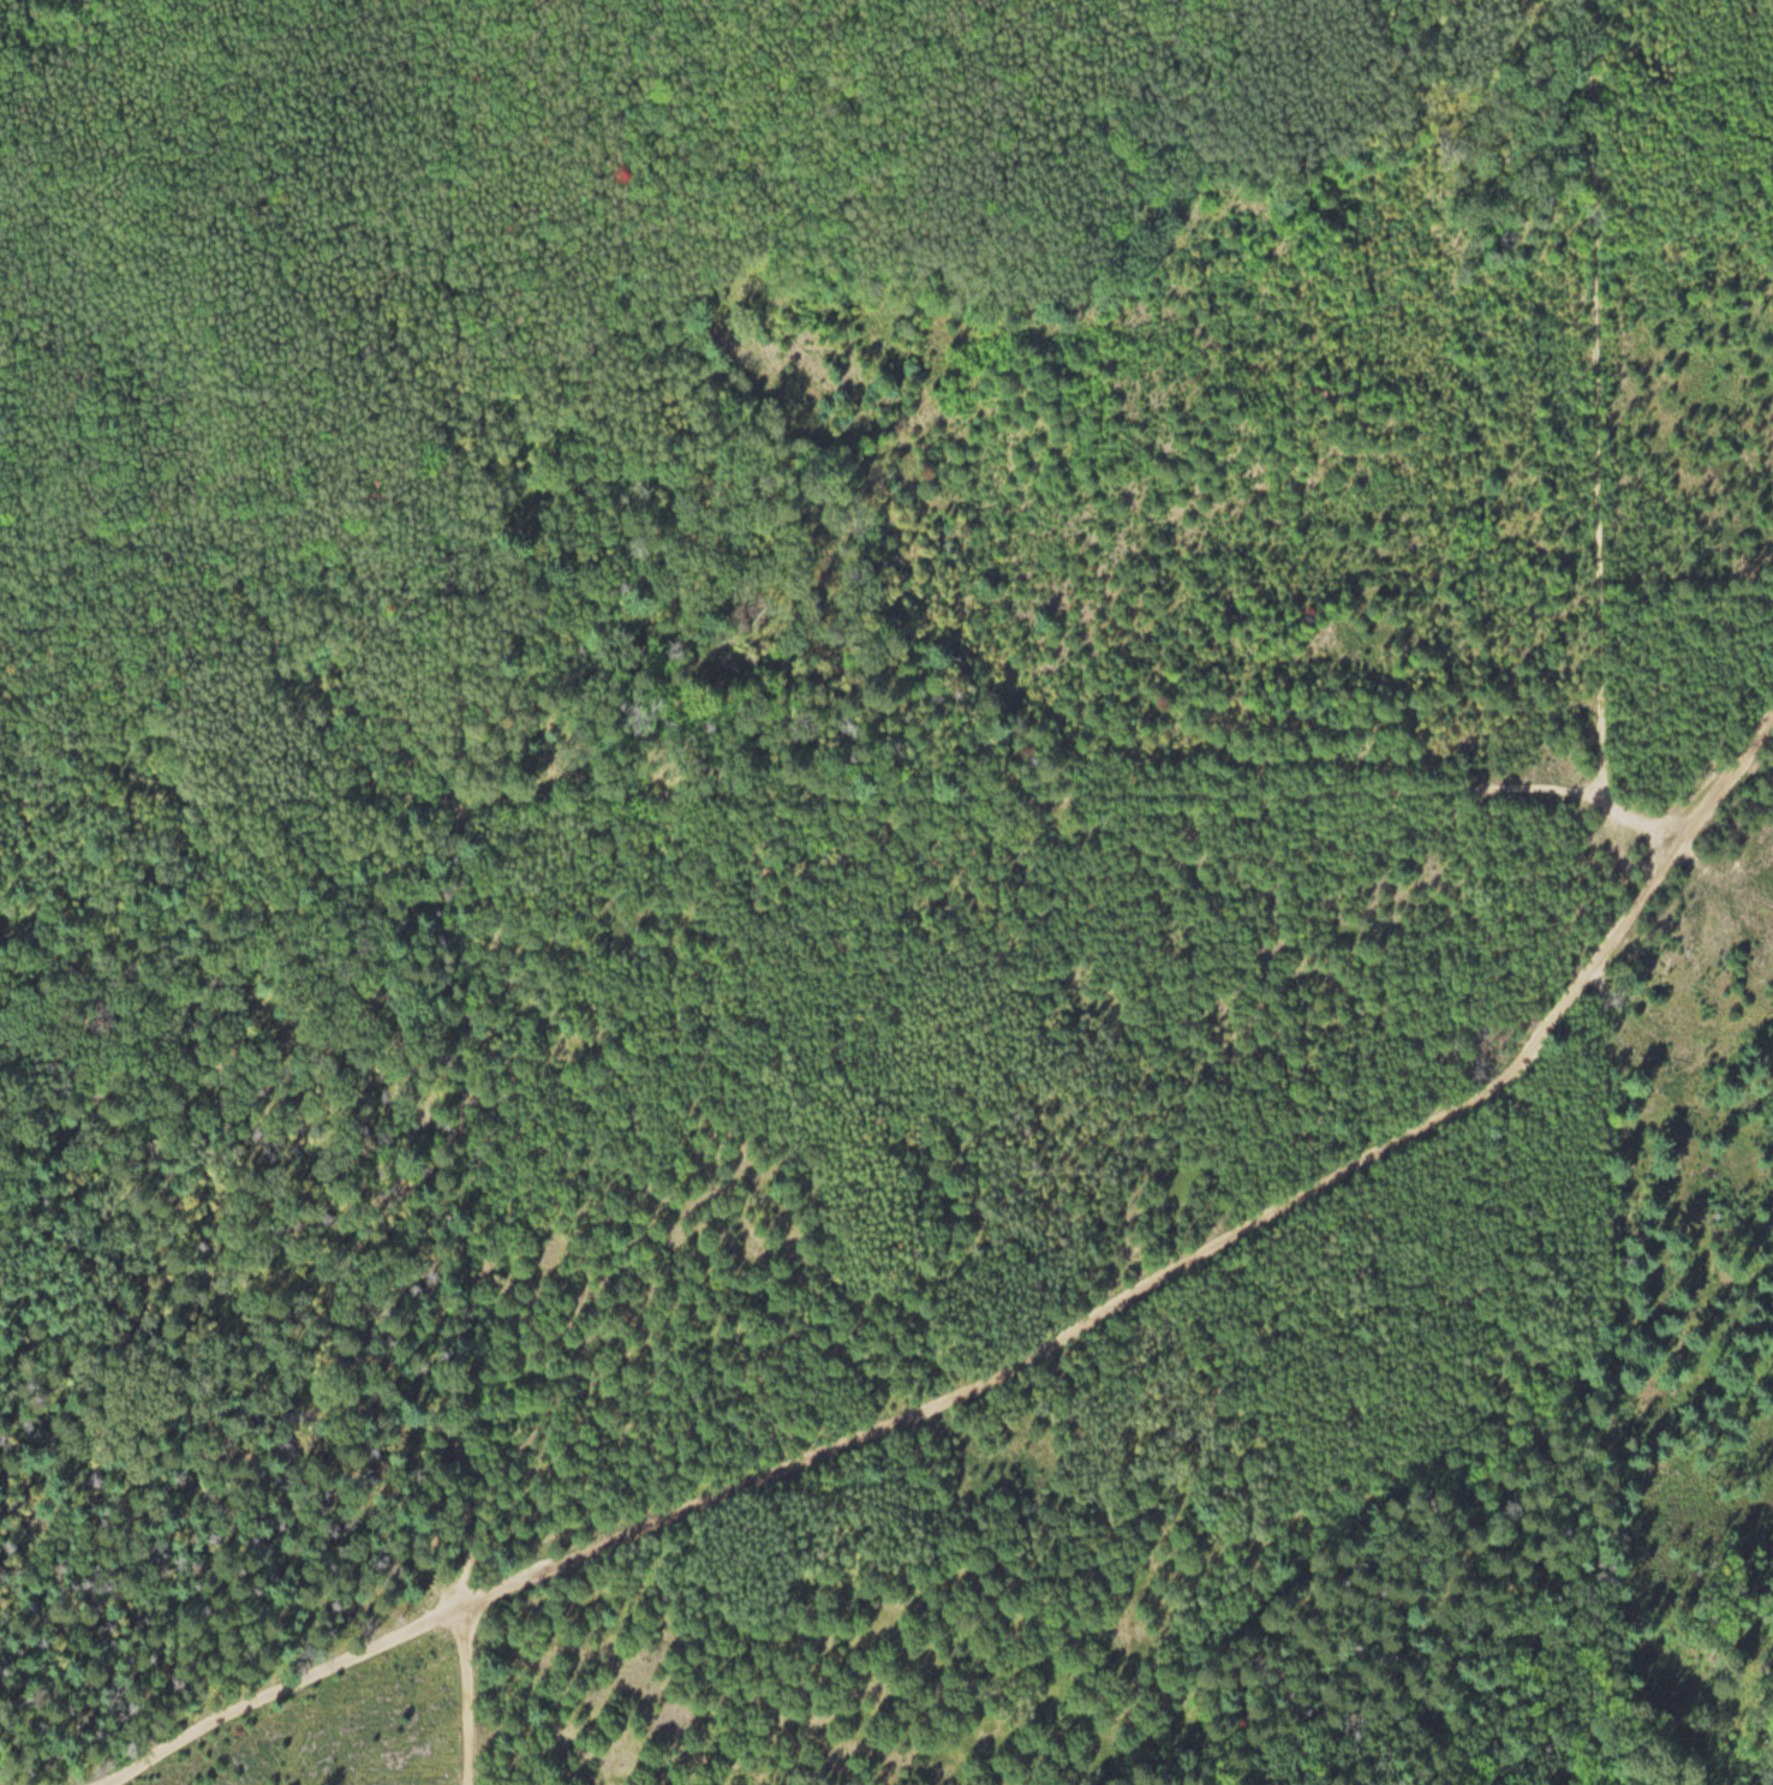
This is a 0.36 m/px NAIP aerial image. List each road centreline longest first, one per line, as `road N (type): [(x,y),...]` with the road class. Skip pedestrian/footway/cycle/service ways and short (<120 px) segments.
road 1 (track): [(81,1784),(1035,1357),(1133,1288),(1505,1070),(1568,1009),(1608,953),(1703,789),(1772,724)]
road 2 (track): [(1599,798),(1532,786),(1059,799),(0,801)]
road 3 (track): [(1684,834),(1599,798),(1604,157),(1597,0)]

